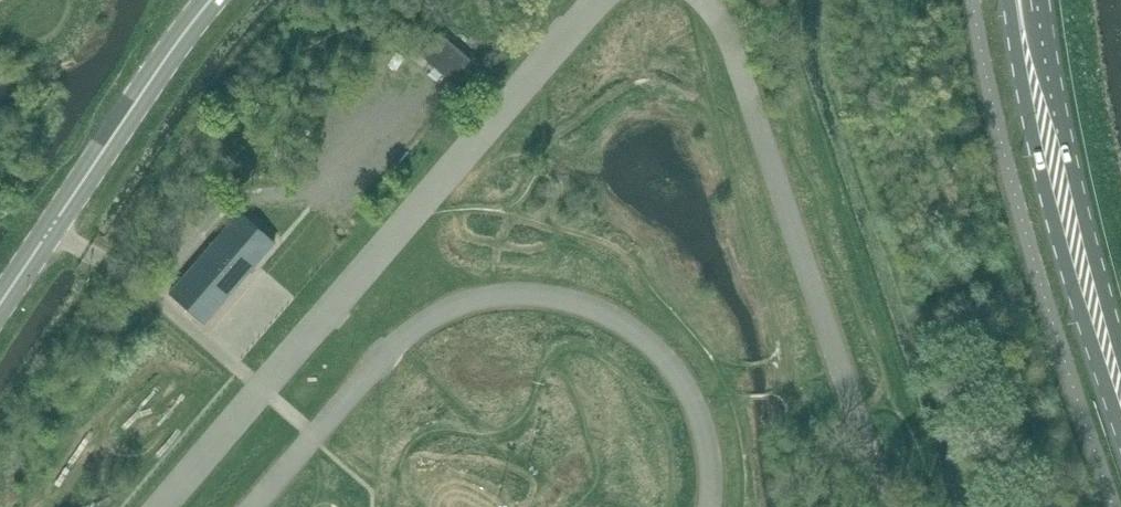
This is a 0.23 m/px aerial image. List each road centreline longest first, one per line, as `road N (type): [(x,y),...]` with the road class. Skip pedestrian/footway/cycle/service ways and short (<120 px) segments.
road 1 (primary): [(1120,392),(1039,82),(1025,0)]
road 2 (tertiary): [(0,308),(210,0)]

